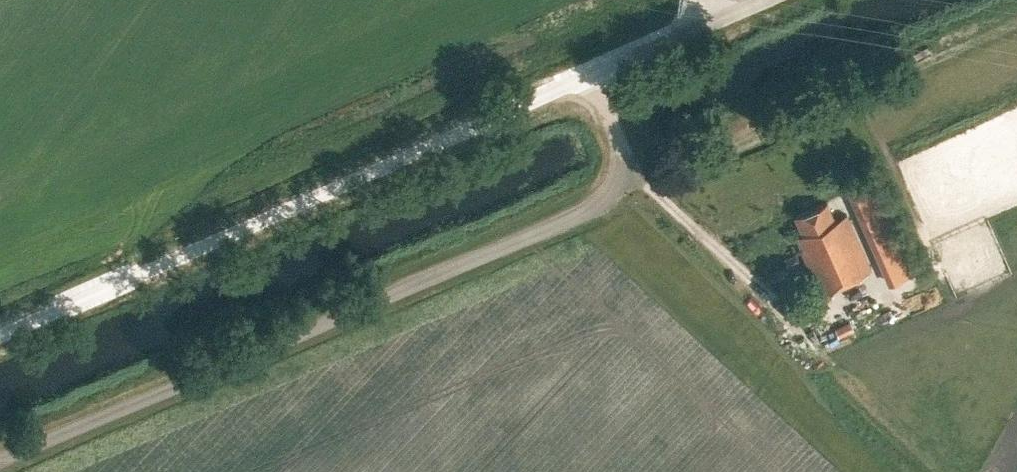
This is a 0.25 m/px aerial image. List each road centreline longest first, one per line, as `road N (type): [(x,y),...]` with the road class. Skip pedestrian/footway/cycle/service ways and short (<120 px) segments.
road 1 (track): [(0,456),(248,356),(639,179)]
road 2 (unclassified): [(593,73),(0,330)]
road 3 (track): [(1016,19),(639,179)]
road 4 (unclassified): [(763,0),(593,73)]

